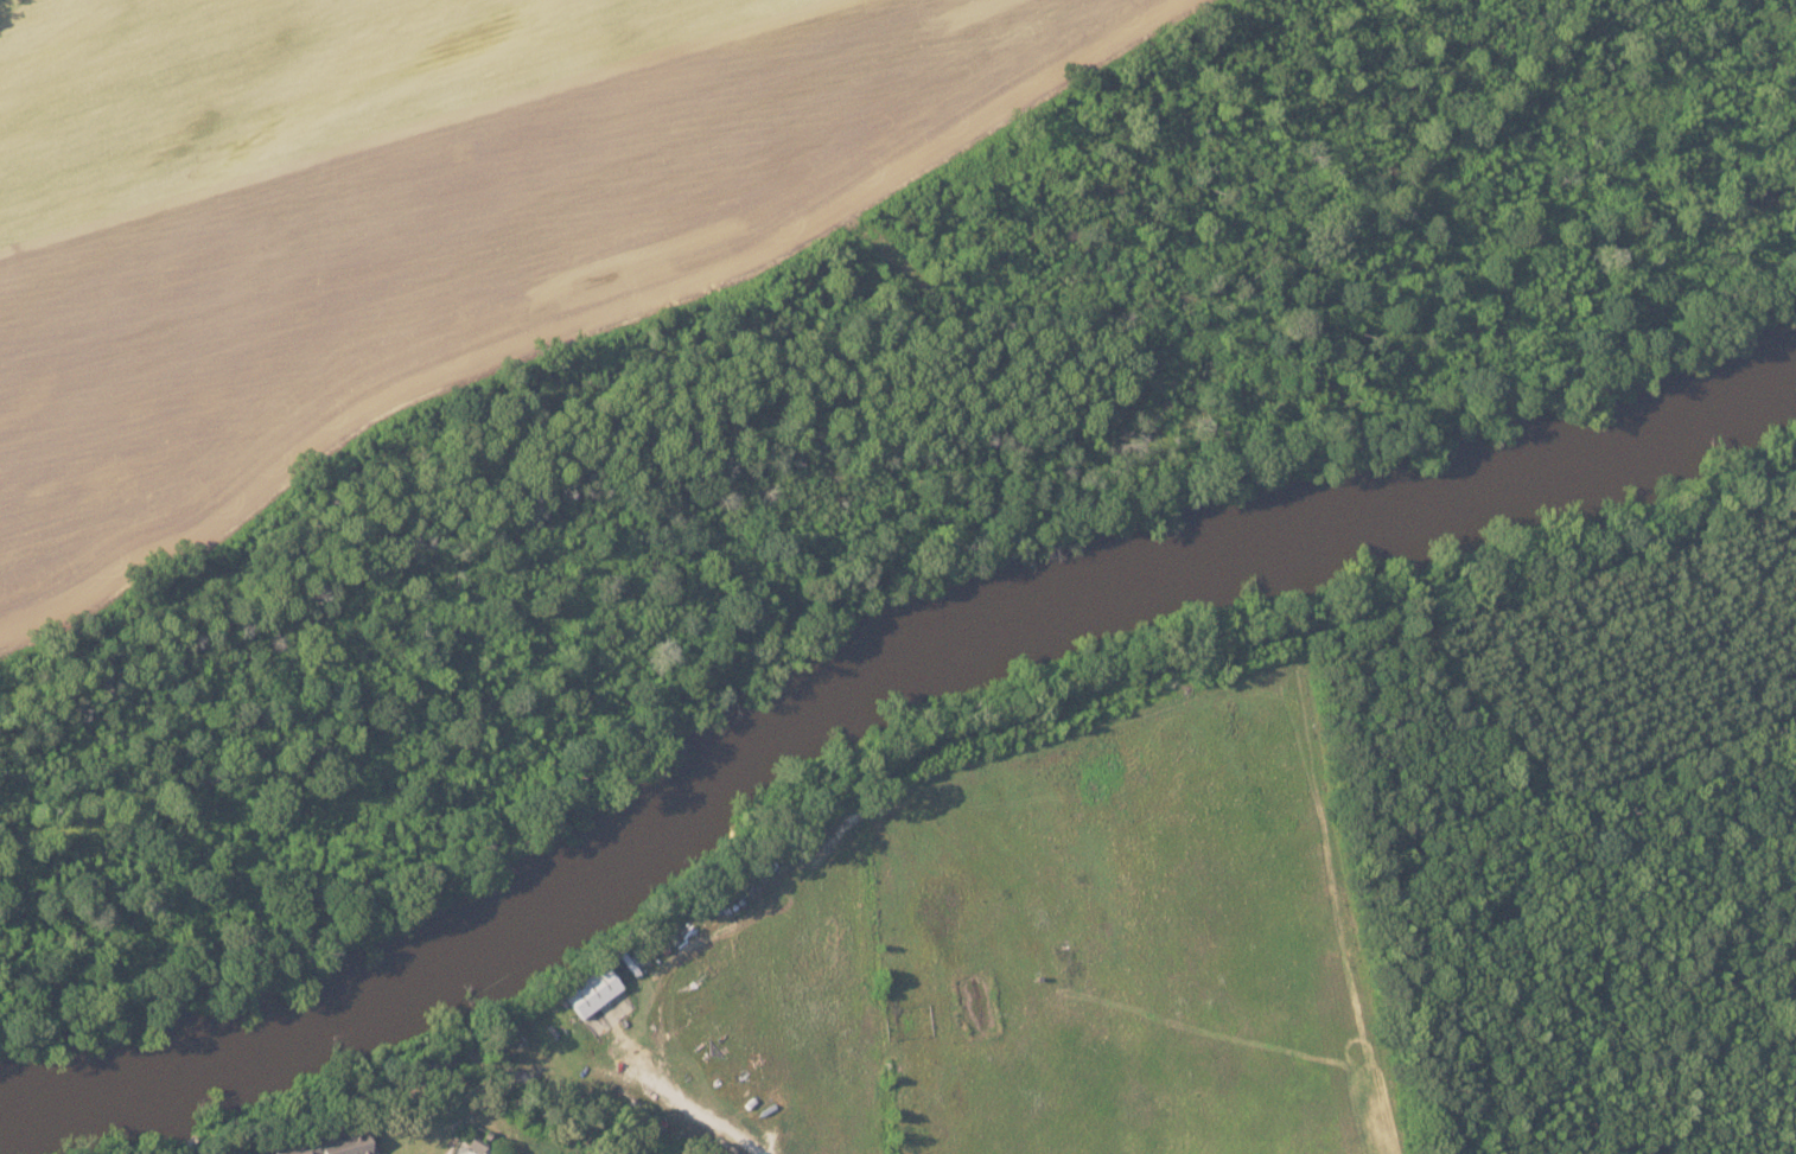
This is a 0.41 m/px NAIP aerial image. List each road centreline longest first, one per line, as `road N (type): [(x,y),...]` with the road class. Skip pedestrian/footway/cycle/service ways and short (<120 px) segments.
road 1 (track): [(731,1153),(671,1099),(650,1053),(647,997),(661,941),(702,897),(746,867),(873,795),(1504,599),(1795,495)]

